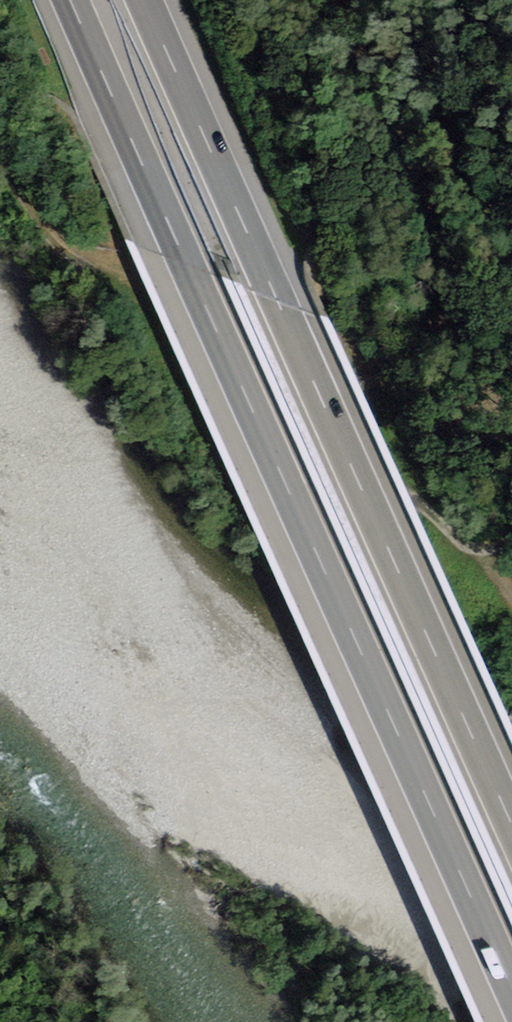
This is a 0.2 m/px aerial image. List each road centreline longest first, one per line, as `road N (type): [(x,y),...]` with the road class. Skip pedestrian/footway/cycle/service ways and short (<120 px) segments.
road 1 (motorway): [(71,0),(511,991)]
road 2 (motorway): [(511,823),(144,0)]
road 3 (track): [(511,504),(476,542),(146,325),(0,94)]

